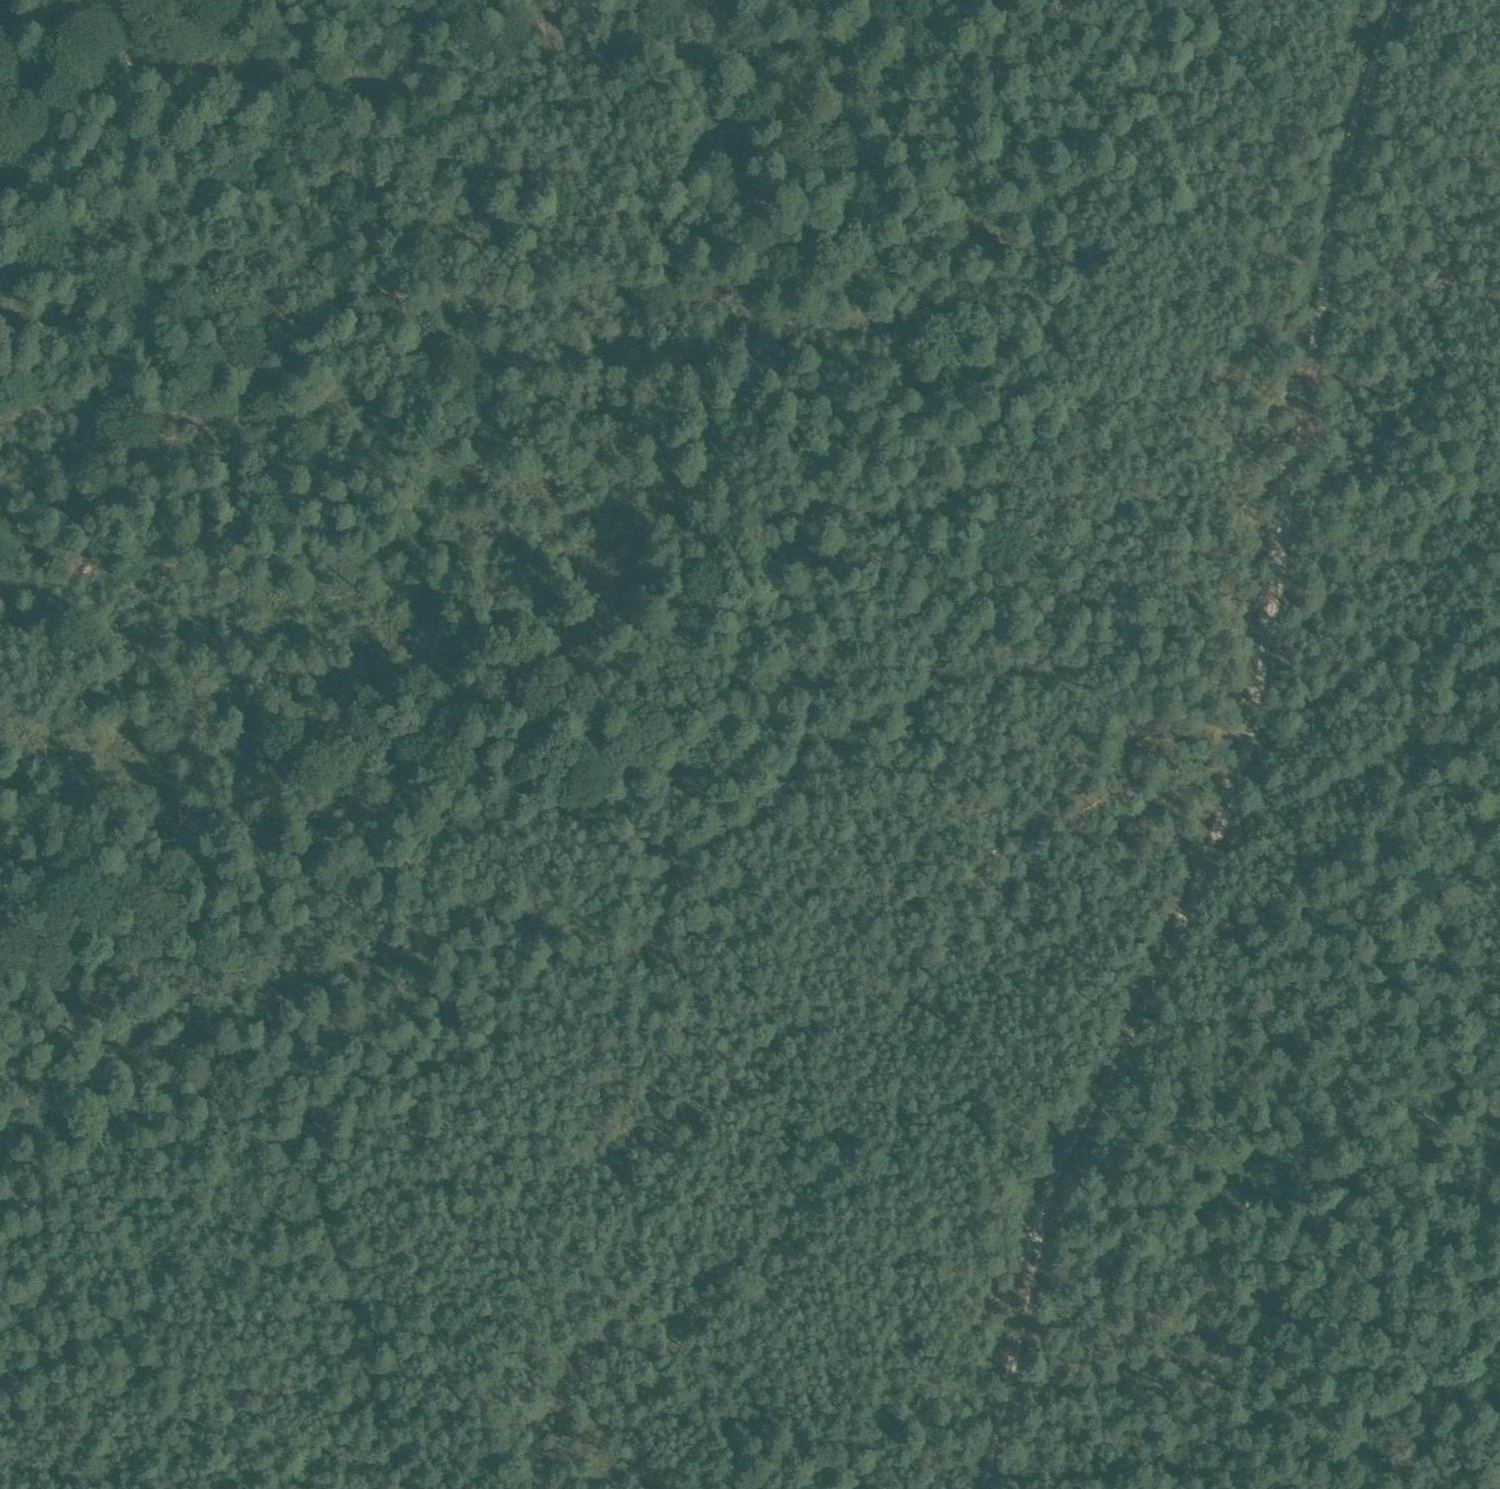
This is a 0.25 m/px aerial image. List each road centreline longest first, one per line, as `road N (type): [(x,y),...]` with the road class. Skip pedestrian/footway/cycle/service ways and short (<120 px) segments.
road 1 (track): [(977,1488),(1039,1197),(1238,786),(1269,563),(1346,142),(1398,0)]
road 2 (track): [(172,0),(0,119)]

